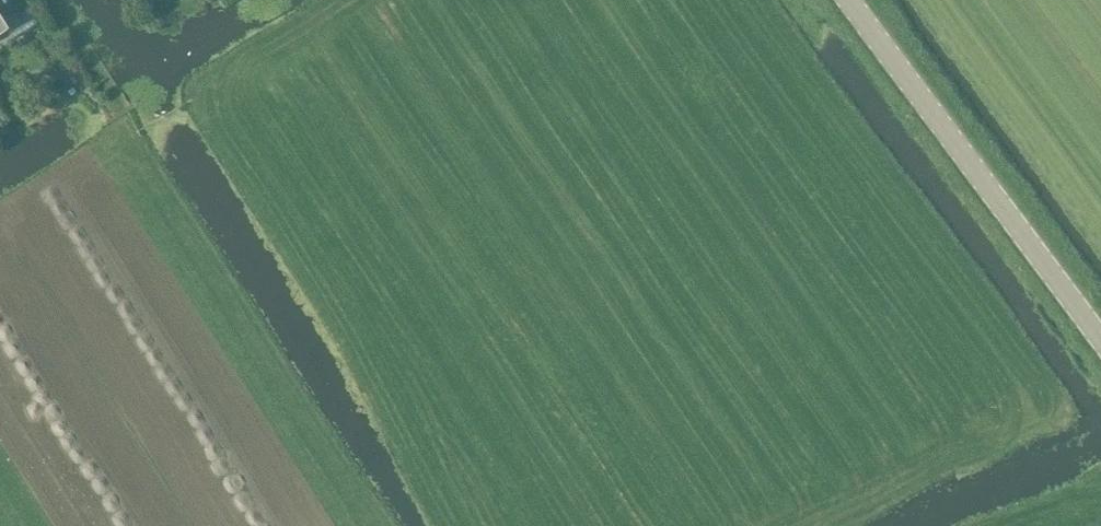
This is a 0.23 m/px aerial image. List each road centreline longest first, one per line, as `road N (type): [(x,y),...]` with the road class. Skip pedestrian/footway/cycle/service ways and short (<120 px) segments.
road 1 (tertiary): [(1100,340),(848,0)]

